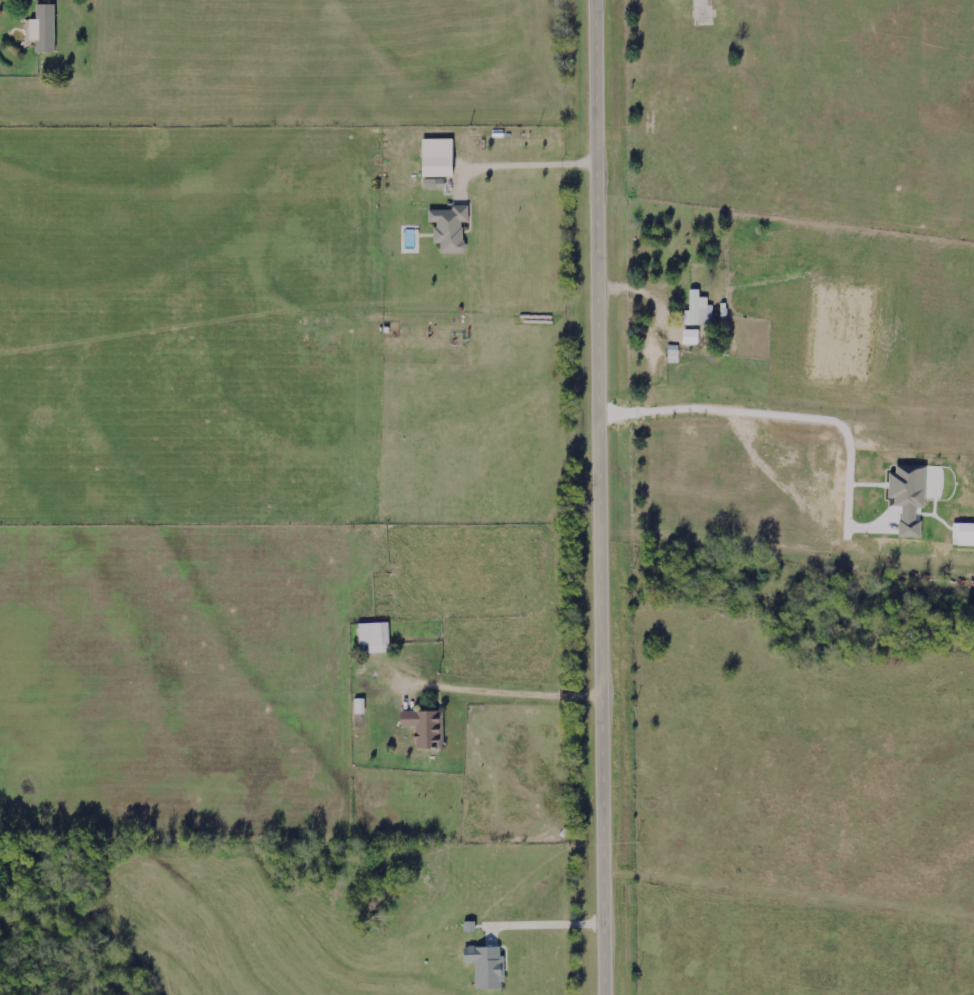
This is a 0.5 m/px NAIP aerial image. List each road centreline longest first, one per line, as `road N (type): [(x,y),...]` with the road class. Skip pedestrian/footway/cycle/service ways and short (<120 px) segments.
road 1 (tertiary): [(604,994),(594,0)]

